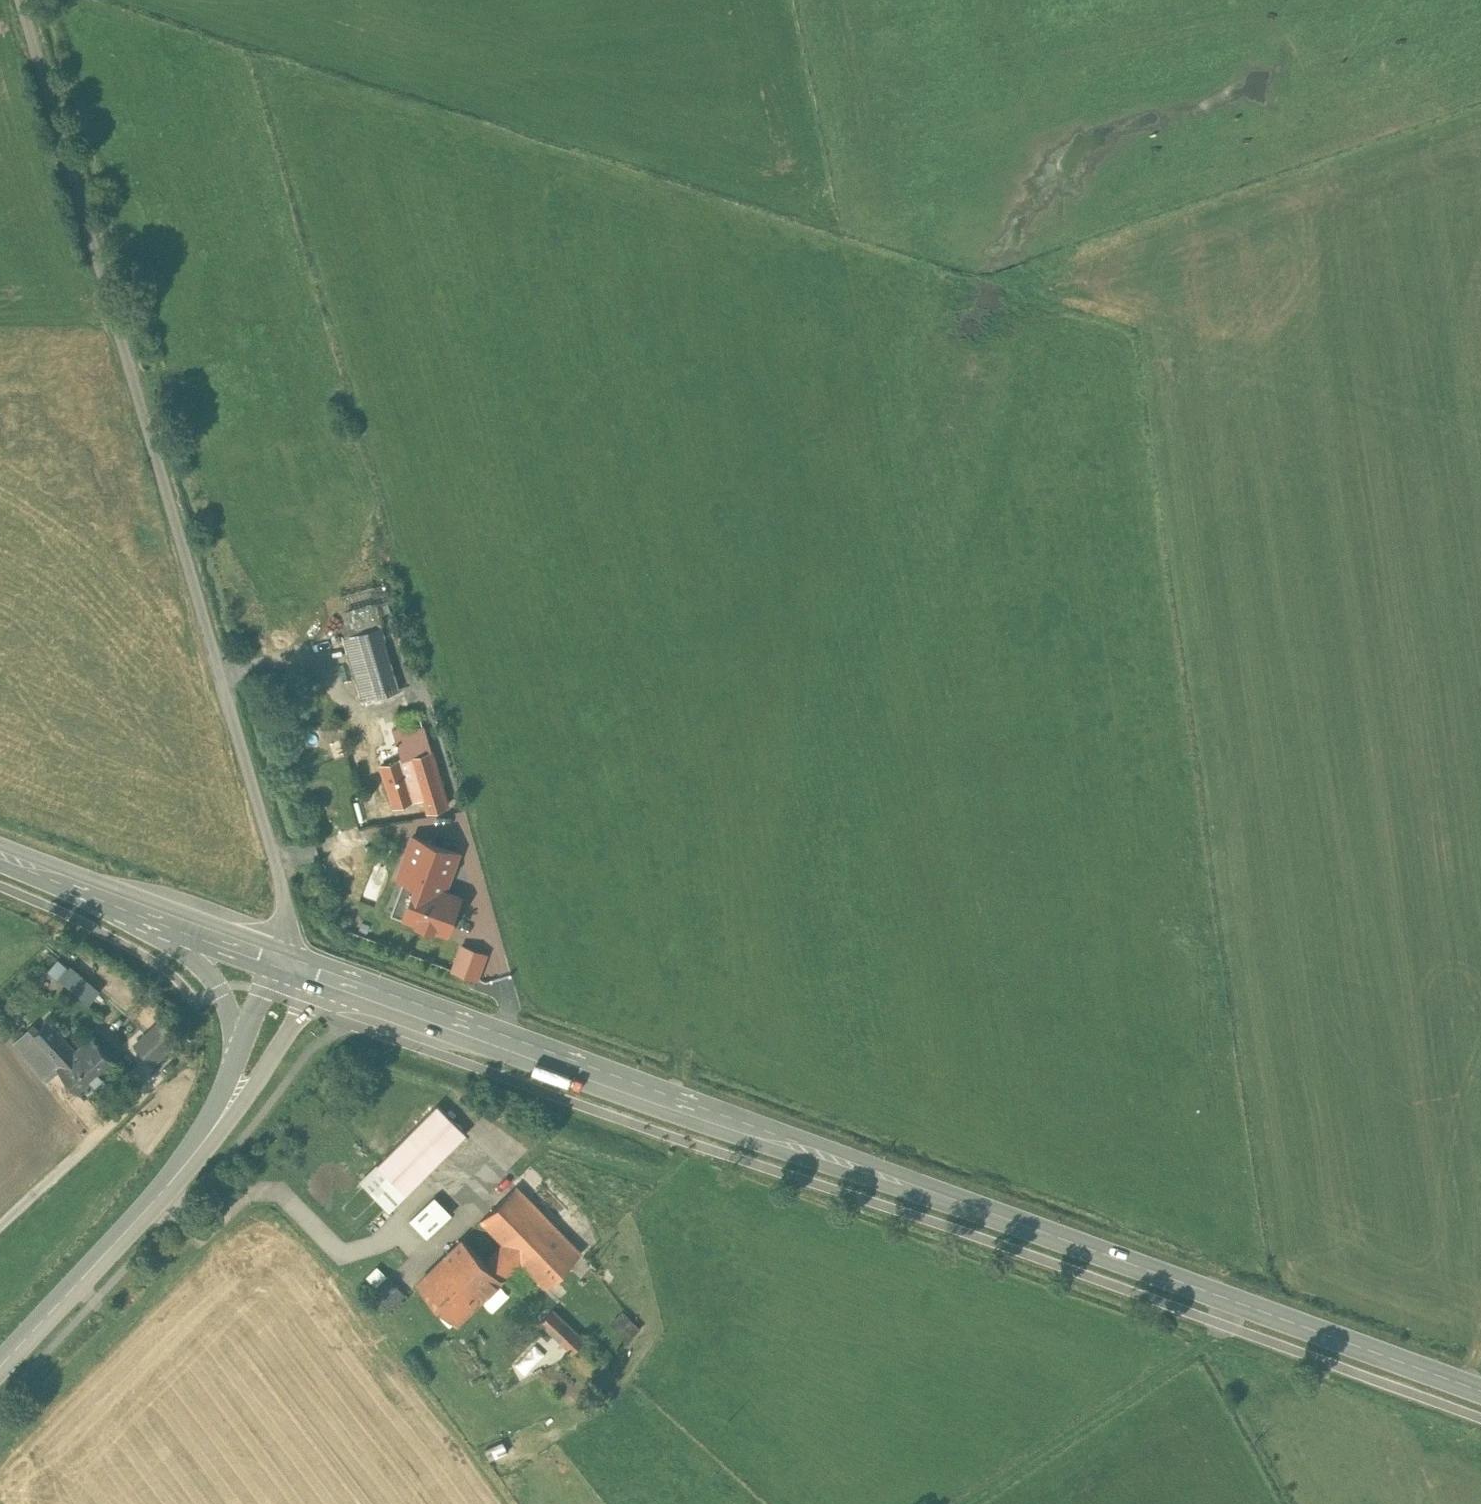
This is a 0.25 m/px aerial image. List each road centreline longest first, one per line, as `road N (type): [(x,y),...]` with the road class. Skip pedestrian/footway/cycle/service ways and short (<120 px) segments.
road 1 (secondary): [(308,971),(1480,1388)]
road 2 (unclassified): [(286,918),(19,0)]
road 3 (tertiary): [(0,1361),(221,1121)]
road 4 (secondary): [(150,913),(209,970),(221,992),(230,1011),(232,1077)]
road 5 (tertiary): [(221,1121),(278,1045),(308,971)]
road 6 (secondary): [(0,853),(150,913)]
road 7 (secondary): [(150,913),(276,958)]
road 8 (tertiary): [(276,958),(232,1077)]

